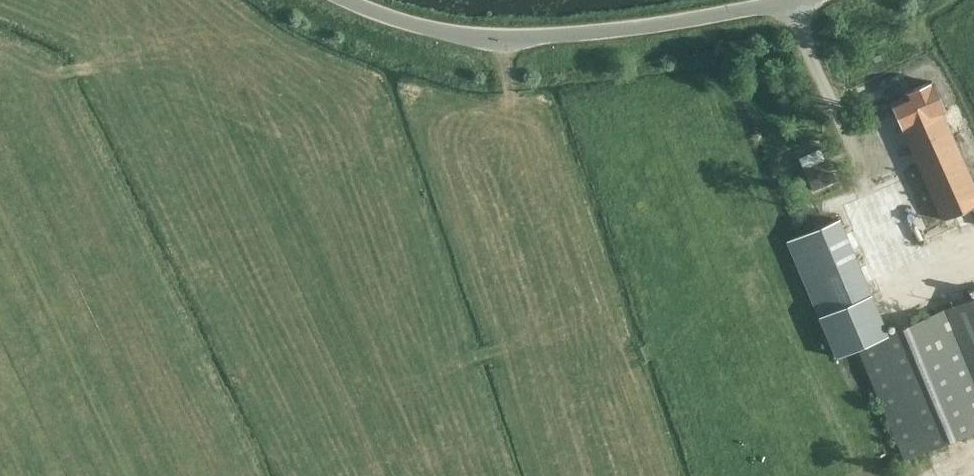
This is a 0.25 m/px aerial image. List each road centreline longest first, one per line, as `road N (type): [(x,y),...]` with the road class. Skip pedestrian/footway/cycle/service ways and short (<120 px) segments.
road 1 (unclassified): [(814,0),(520,39),(436,32),(342,0)]
road 2 (track): [(528,197),(512,39)]

